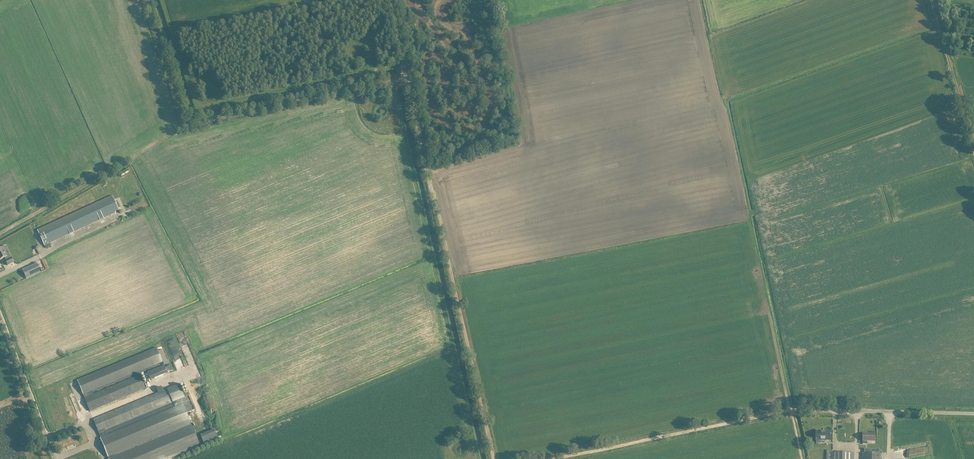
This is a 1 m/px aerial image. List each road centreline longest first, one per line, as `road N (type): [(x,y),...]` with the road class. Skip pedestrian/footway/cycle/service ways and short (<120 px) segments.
road 1 (track): [(493,458),(388,0)]
road 2 (track): [(162,0),(197,108),(403,64)]
road 3 (track): [(547,458),(789,410),(801,458)]
road 4 (track): [(187,126),(406,79)]
road 5 (track): [(0,234),(187,126)]
road 6 (unclassified): [(973,411),(789,410)]
road 7 (track): [(973,151),(933,0)]
road 8 (unclassified): [(53,458),(0,317)]
road 9 (track): [(146,0),(187,126)]

